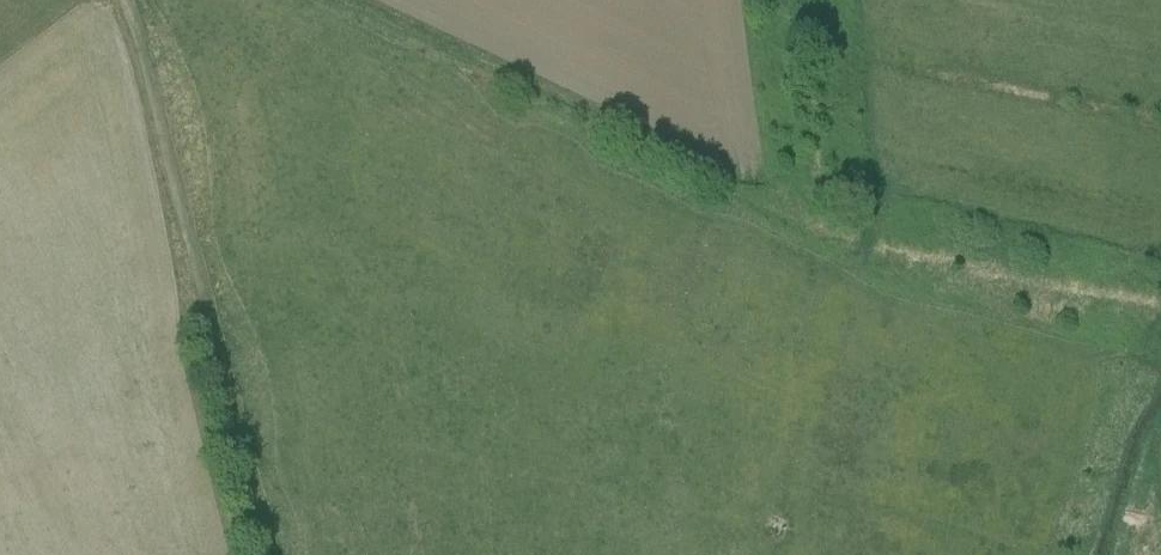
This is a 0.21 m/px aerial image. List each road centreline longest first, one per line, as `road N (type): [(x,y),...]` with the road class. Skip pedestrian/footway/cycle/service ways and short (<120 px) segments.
road 1 (track): [(197,311),(120,0)]

